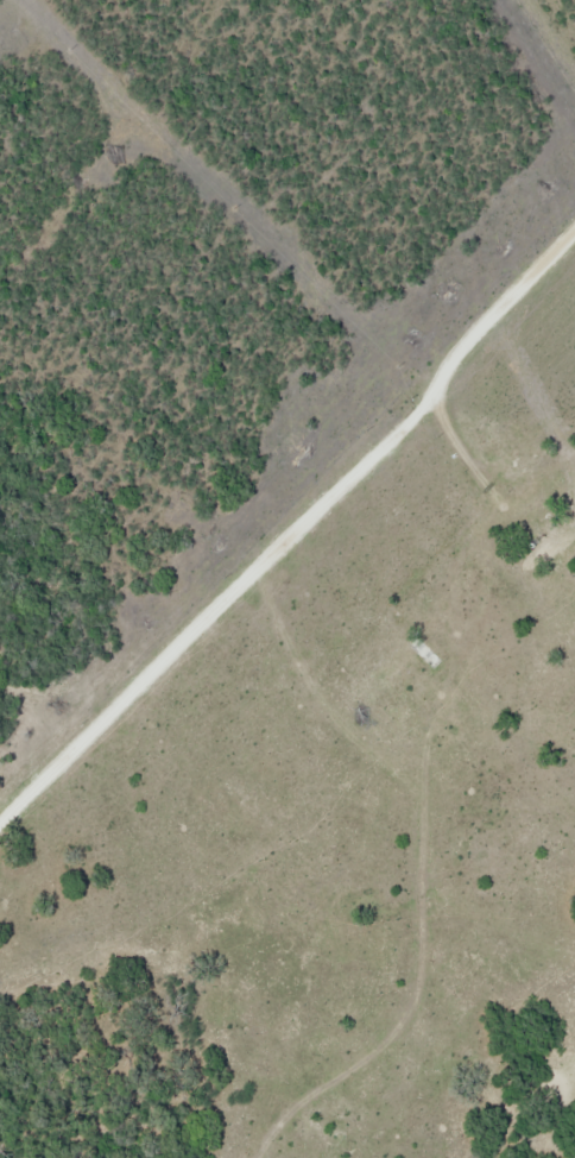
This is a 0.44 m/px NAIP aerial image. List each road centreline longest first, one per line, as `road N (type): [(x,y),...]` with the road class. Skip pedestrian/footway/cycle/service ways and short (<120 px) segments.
road 1 (track): [(263,1157),(283,1120),(398,1032),(418,992),(424,749),(456,665),(453,568),(507,521),(435,401)]
road 2 (track): [(0,833),(435,401),(500,307),(574,230)]

